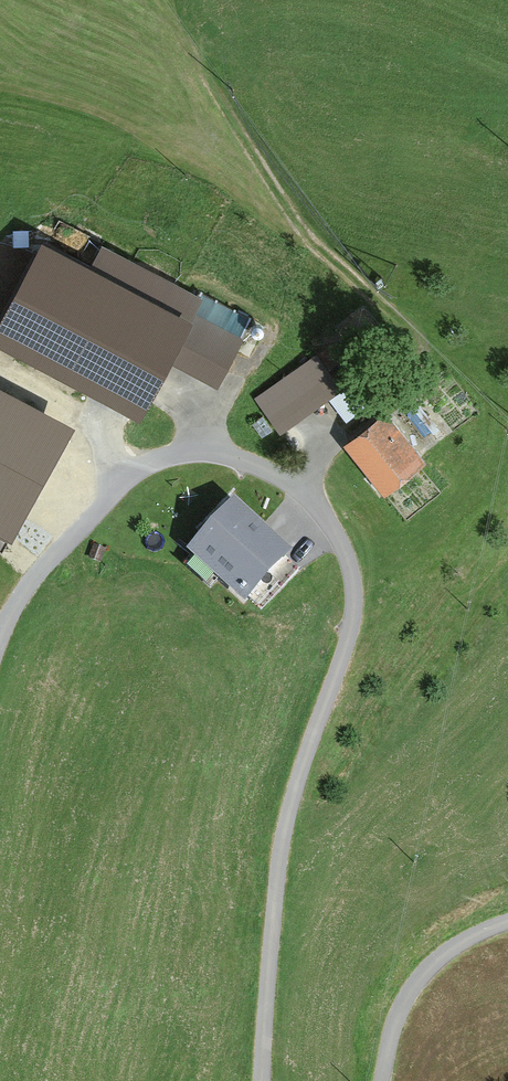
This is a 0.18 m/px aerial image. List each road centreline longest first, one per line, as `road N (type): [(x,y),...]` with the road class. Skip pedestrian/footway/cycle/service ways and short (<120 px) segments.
road 1 (unclassified): [(0,637),(50,557),(156,462),(206,452),(260,466),(297,486),(330,525),(353,579),(354,603),(281,852),(262,1080)]
road 2 (track): [(297,486),(390,393),(402,346),(391,318),(296,222),(169,0)]
road 3 (unclassified): [(381,1080),(394,1024),(423,972),(507,923)]
road 4 (track): [(0,363),(89,424),(130,478)]

